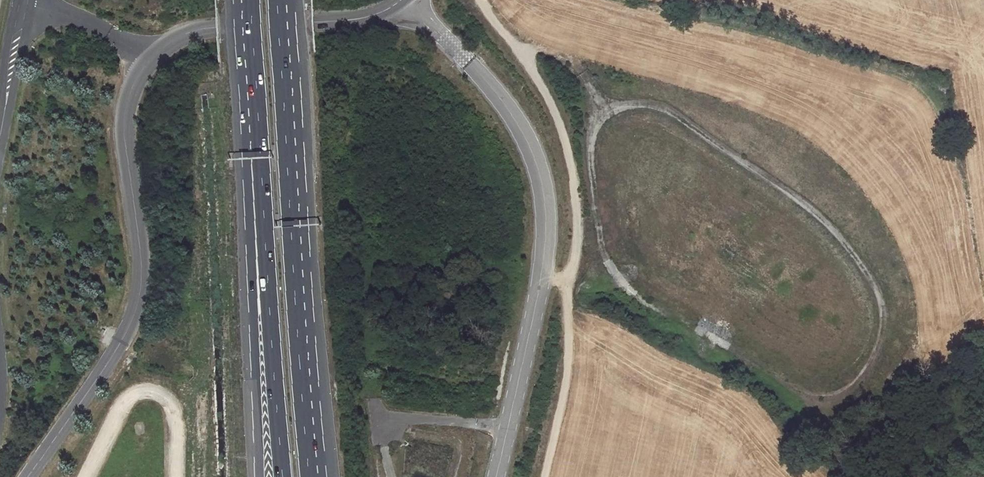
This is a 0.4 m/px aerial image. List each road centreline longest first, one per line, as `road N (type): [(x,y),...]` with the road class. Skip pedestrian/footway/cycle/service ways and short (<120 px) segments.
road 1 (tertiary): [(26,476),(116,350),(134,312),(141,266),(124,110),(147,60),(194,31),(332,22),(377,13),(396,0)]
road 2 (track): [(480,0),(544,92),(575,196),(569,372),(545,476)]
road 3 (trunk): [(310,476),(278,0)]
road 4 (trunk): [(260,160),(248,180),(260,476)]
road 5 (trunk): [(260,160),(283,476)]
road 6 (trunk): [(252,0),(260,160)]
road 7 (unclassified): [(0,126),(25,0)]
road 8 (track): [(174,476),(175,412),(163,395),(127,399)]

